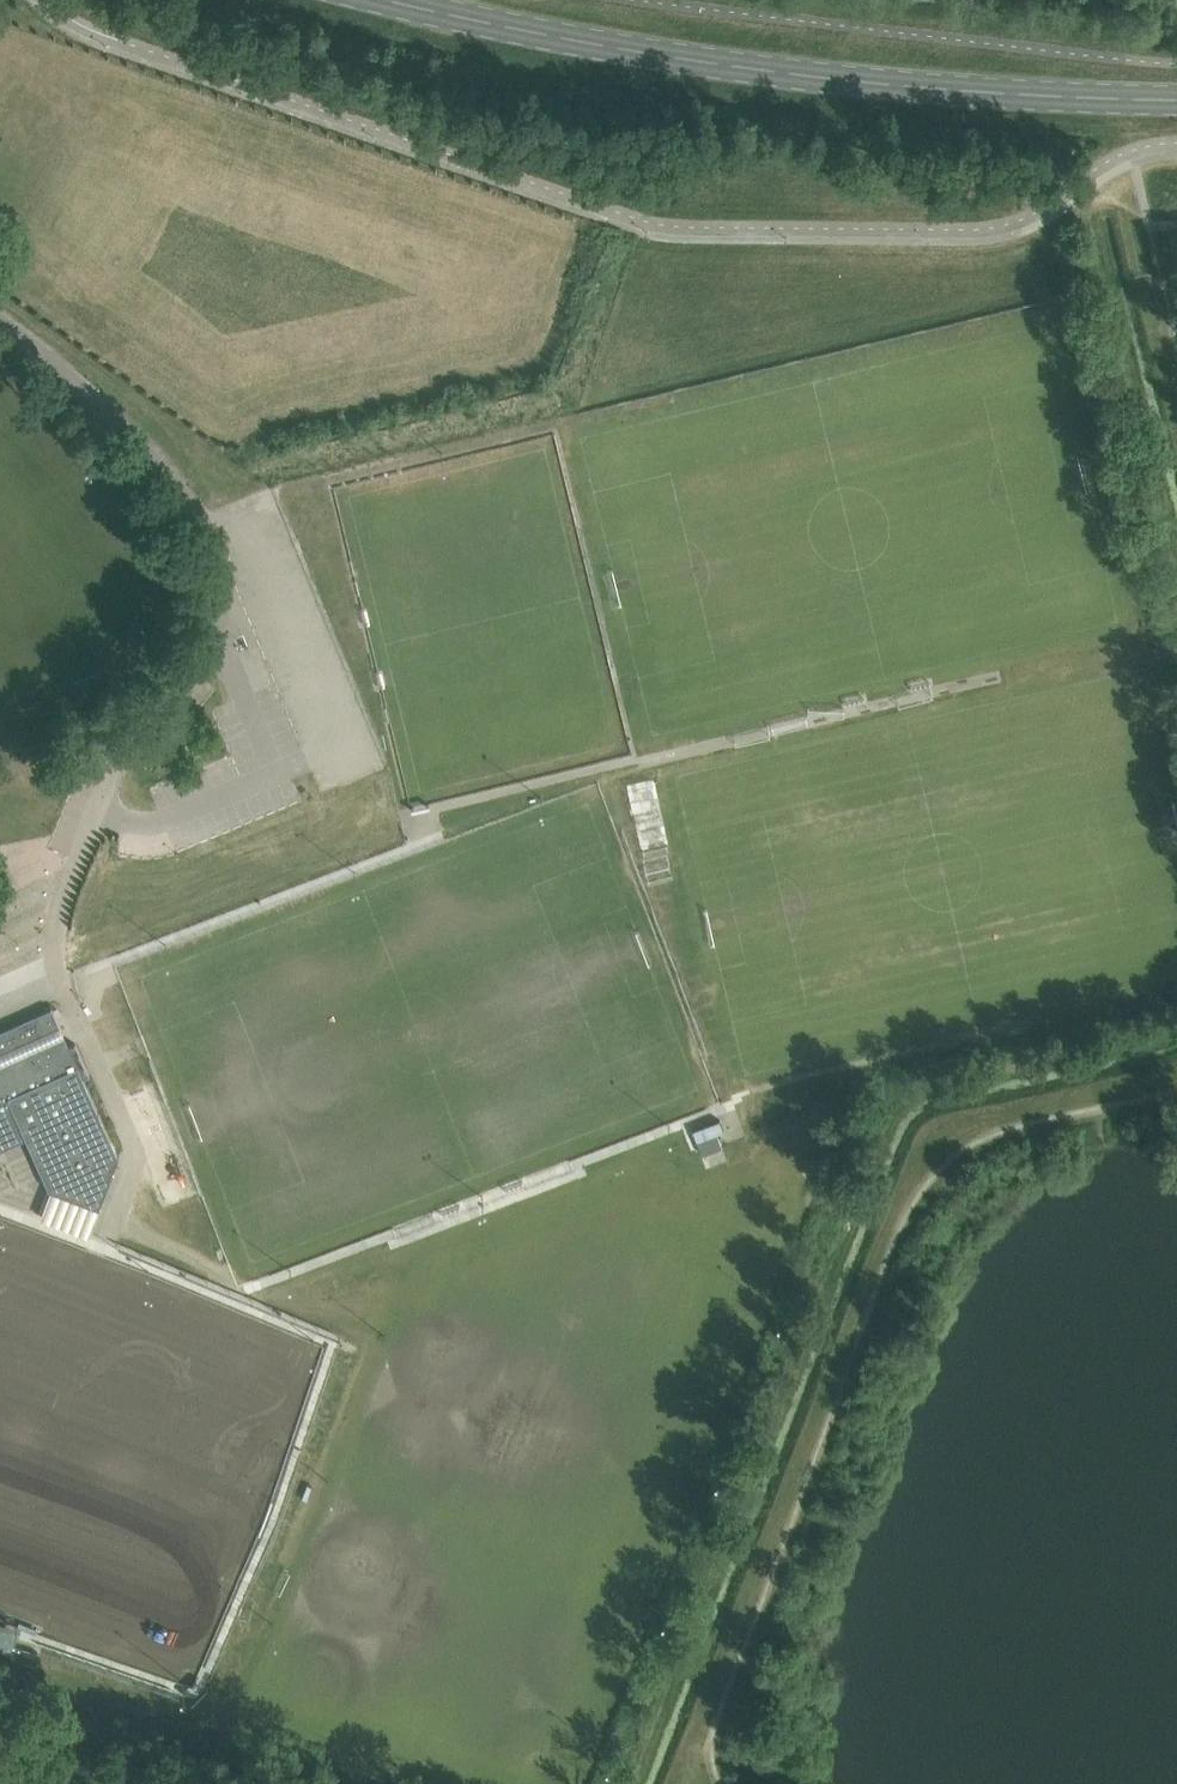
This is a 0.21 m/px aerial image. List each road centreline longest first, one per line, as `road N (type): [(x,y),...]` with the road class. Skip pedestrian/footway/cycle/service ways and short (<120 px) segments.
road 1 (secondary): [(1176,101),(904,88),(688,59),(383,0)]
road 2 (residential): [(54,960),(61,908),(110,775),(219,635),(224,595),(207,532),(159,465),(125,426),(0,323)]

